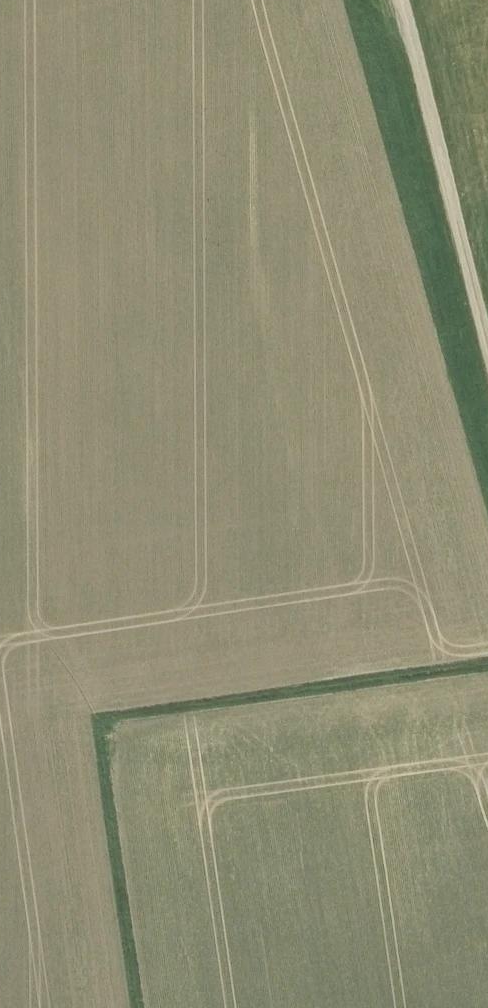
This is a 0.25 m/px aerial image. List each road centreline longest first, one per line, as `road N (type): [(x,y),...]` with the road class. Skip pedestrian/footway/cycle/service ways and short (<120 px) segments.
road 1 (track): [(397,0),(487,327)]

